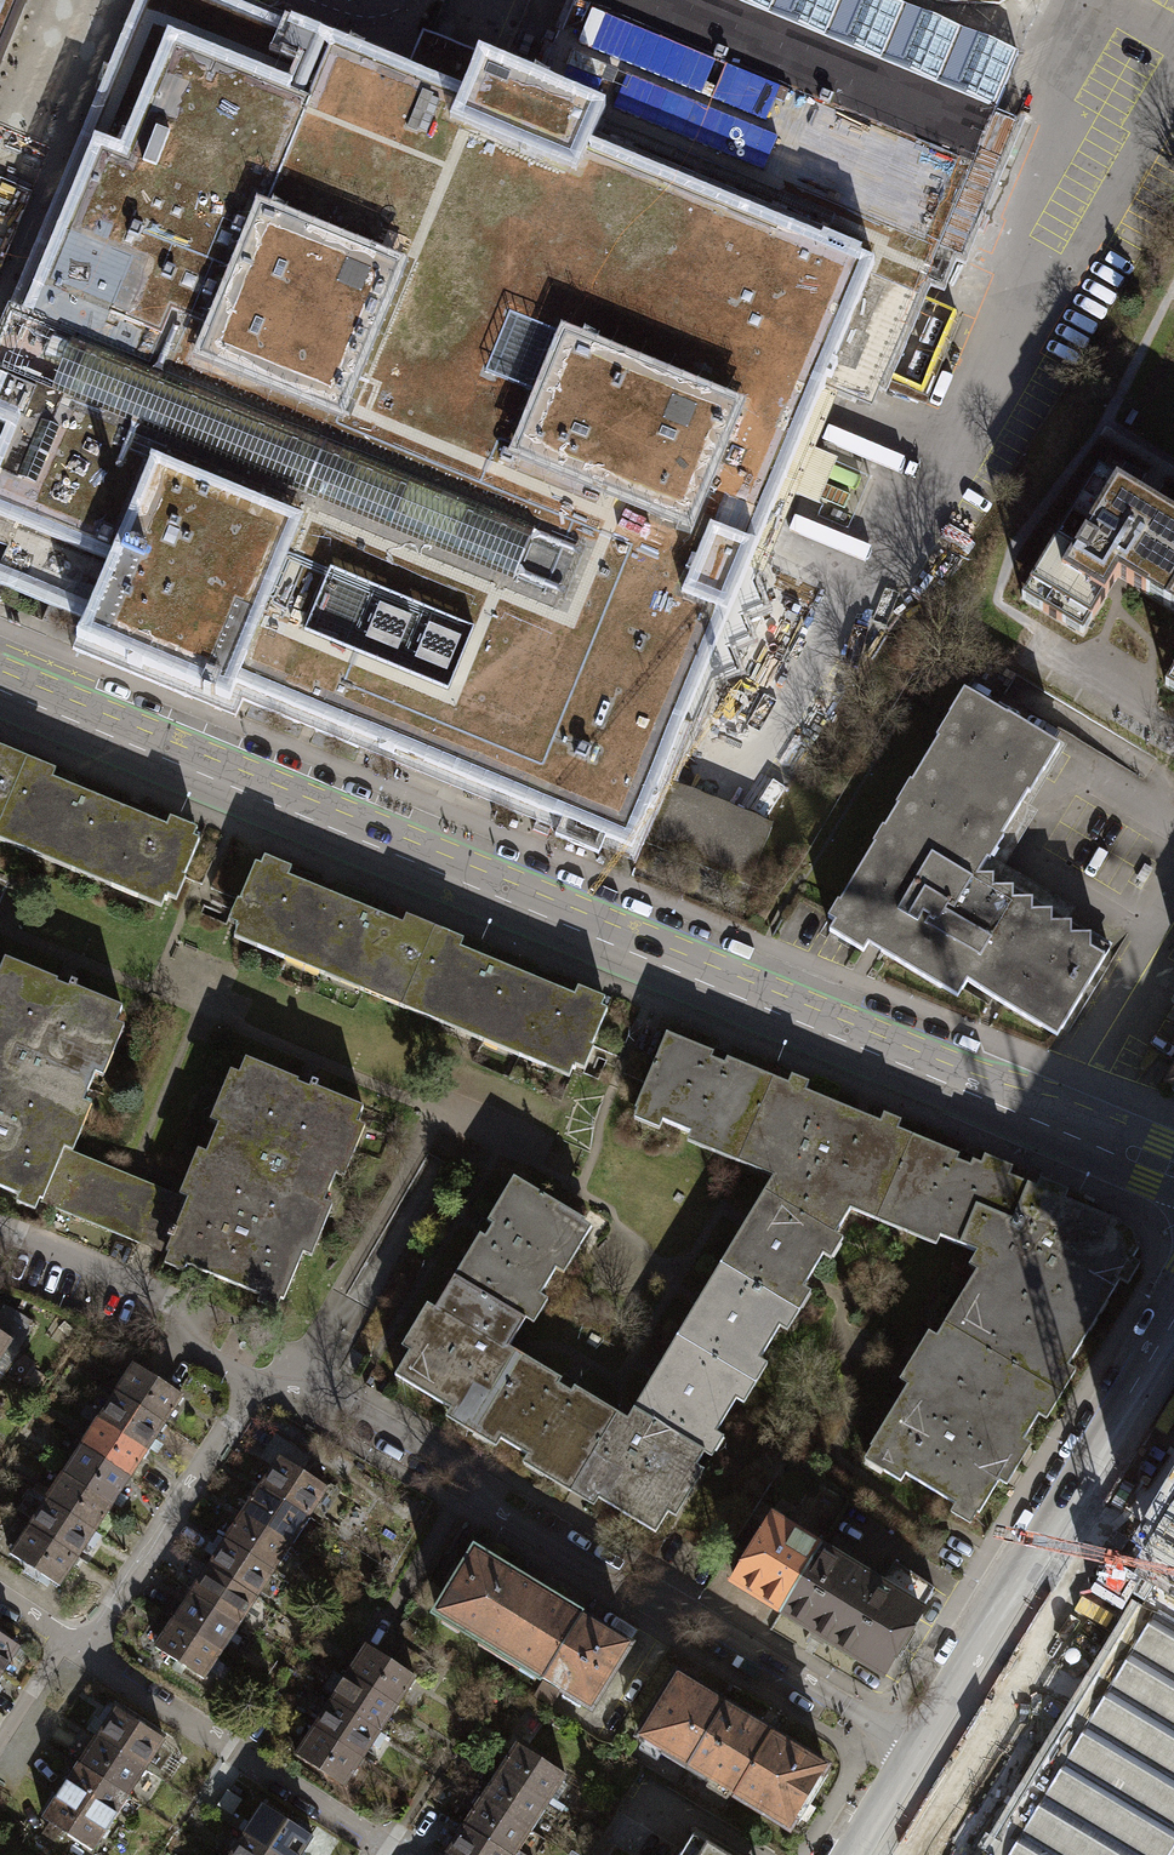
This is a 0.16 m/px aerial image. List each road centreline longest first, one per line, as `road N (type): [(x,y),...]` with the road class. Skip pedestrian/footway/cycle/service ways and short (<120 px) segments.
road 1 (residential): [(1173,1171),(0,683)]
road 2 (residential): [(911,1748),(343,1399),(249,1381)]
road 3 (residential): [(911,1748),(1173,1312)]
road 4 (residential): [(383,1848),(69,1642)]
road 5 (residential): [(249,1381),(99,1623),(69,1642)]
road 6 (residential): [(249,1381),(178,1344),(158,1308),(127,1284),(0,1231)]
road 7 (residential): [(847,1854),(911,1748)]
road 8 (residential): [(69,1642),(0,1742)]

